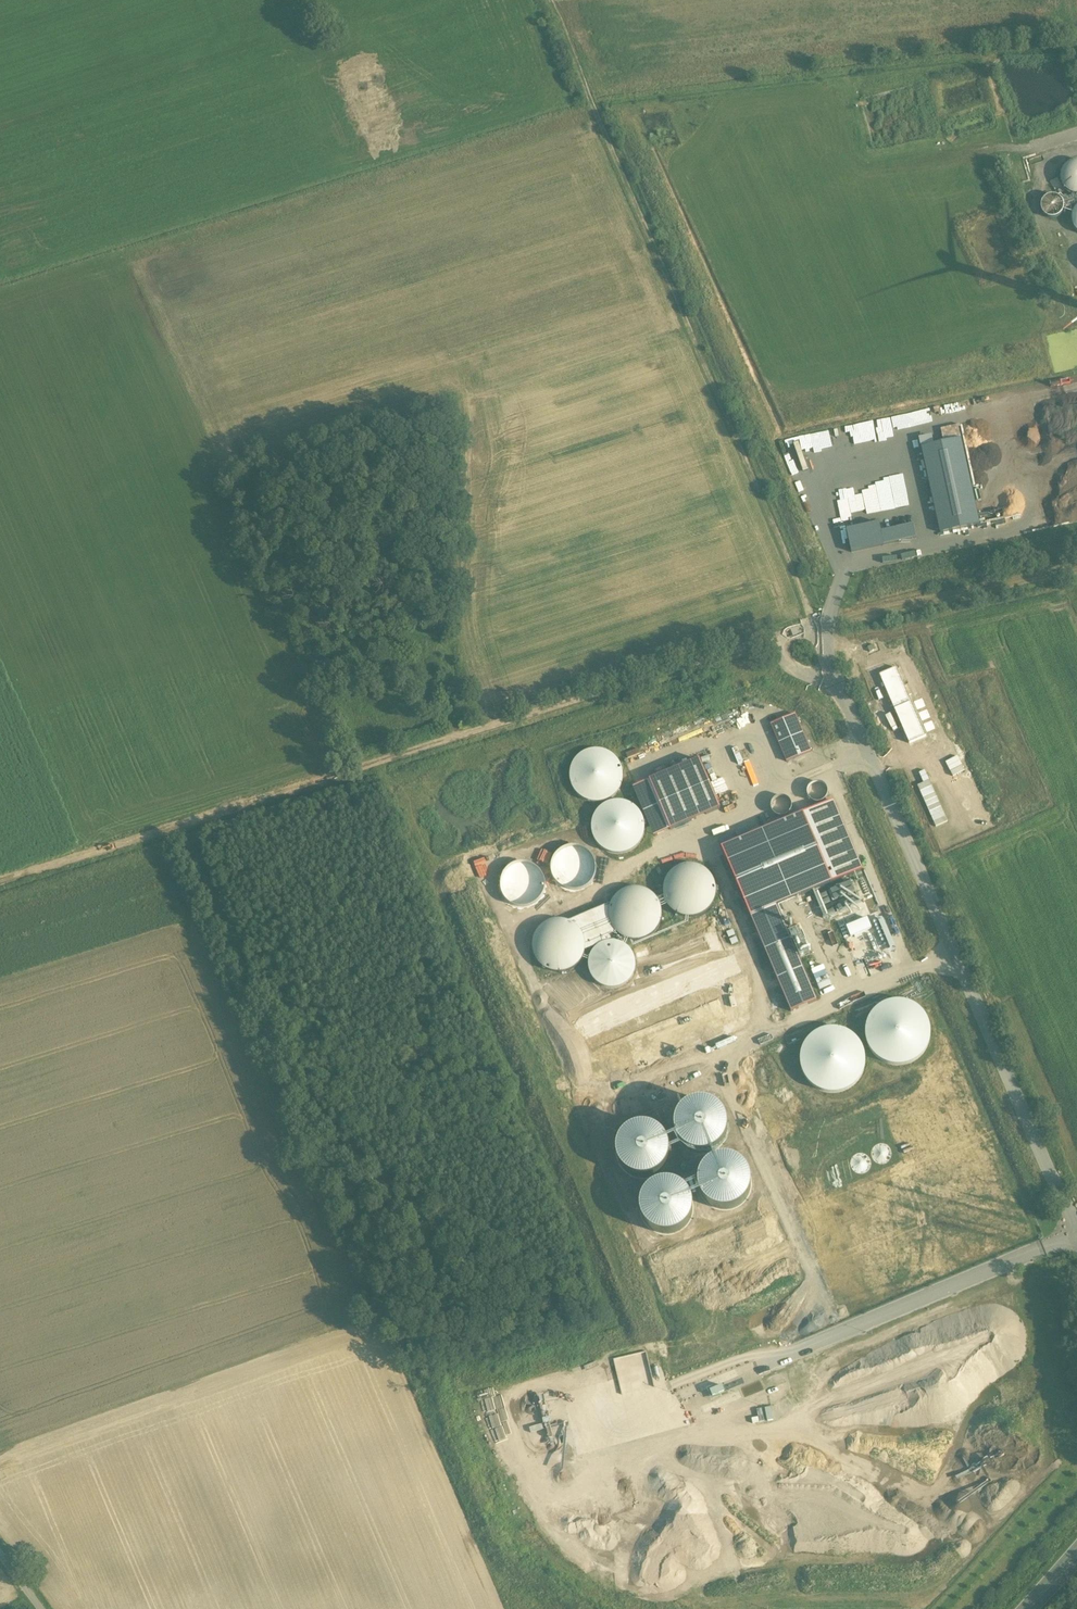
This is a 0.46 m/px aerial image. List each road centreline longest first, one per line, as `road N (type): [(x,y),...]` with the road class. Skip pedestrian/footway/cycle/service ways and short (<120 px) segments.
road 1 (track): [(0,883),(794,633)]
road 2 (track): [(824,641),(546,0)]
road 3 (unclassified): [(1076,1230),(842,690)]
road 4 (track): [(1076,567),(817,625)]
road 5 (unclassified): [(842,690),(795,670),(783,654),(794,633),(824,641)]

